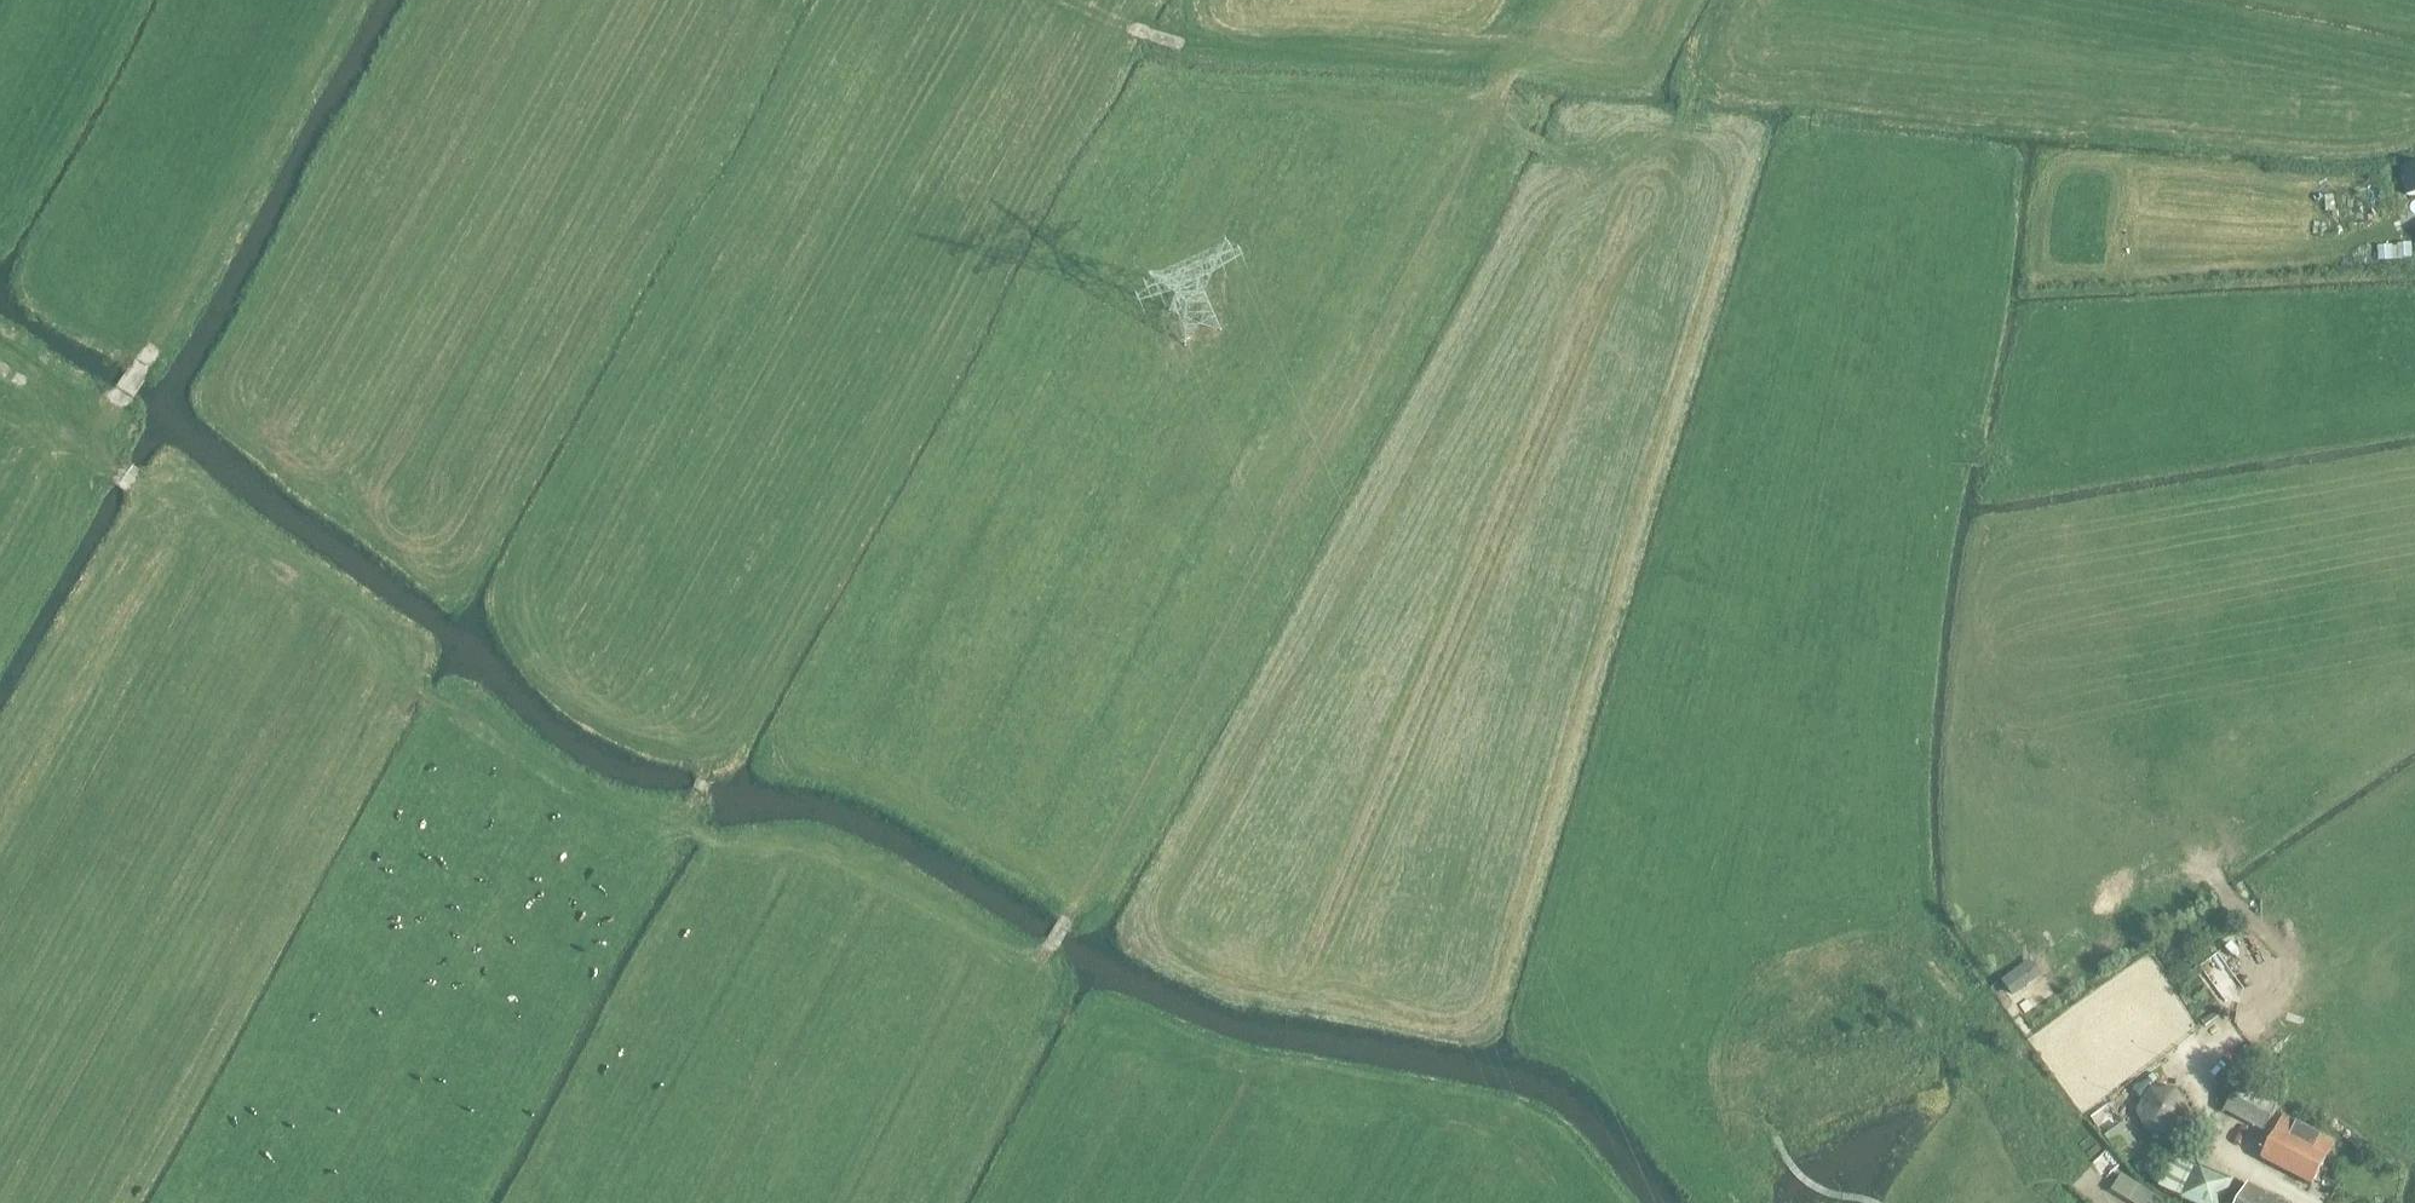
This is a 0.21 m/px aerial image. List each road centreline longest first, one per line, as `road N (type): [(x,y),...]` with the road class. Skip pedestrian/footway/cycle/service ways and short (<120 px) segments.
road 1 (track): [(1504,65),(1496,95),(1073,910)]
road 2 (track): [(678,829),(572,799),(455,718),(117,471),(101,450),(102,421),(0,348)]
road 3 (track): [(346,0),(114,402)]
road 4 (track): [(1045,949),(1020,962),(873,886),(678,829),(704,771)]
road 5 (track): [(1504,65),(1179,44),(1062,0)]
road 6 (track): [(1032,956),(1057,1009),(1086,1029),(1093,1057),(1072,1202)]

